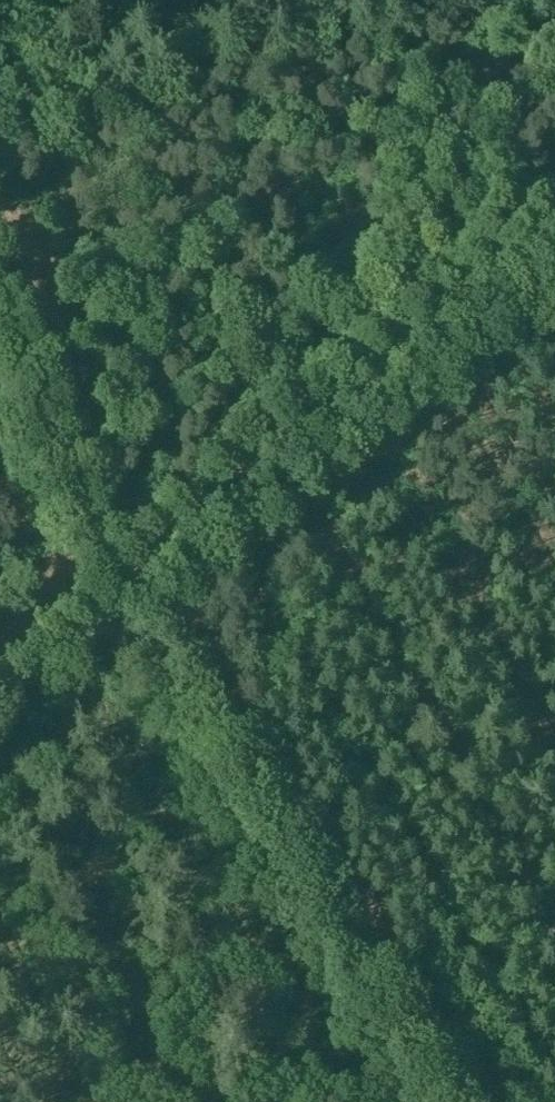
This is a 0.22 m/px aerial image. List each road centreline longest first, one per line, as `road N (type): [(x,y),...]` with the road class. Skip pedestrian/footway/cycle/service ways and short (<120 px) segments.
road 1 (track): [(68,492),(147,433),(229,338),(405,193),(485,74),(554,32)]
road 2 (unclassified): [(414,1101),(109,597)]
road 3 (track): [(554,233),(109,597)]
road 4 (unclassified): [(109,597),(0,311)]
road 5 (unclassified): [(109,597),(0,686)]

